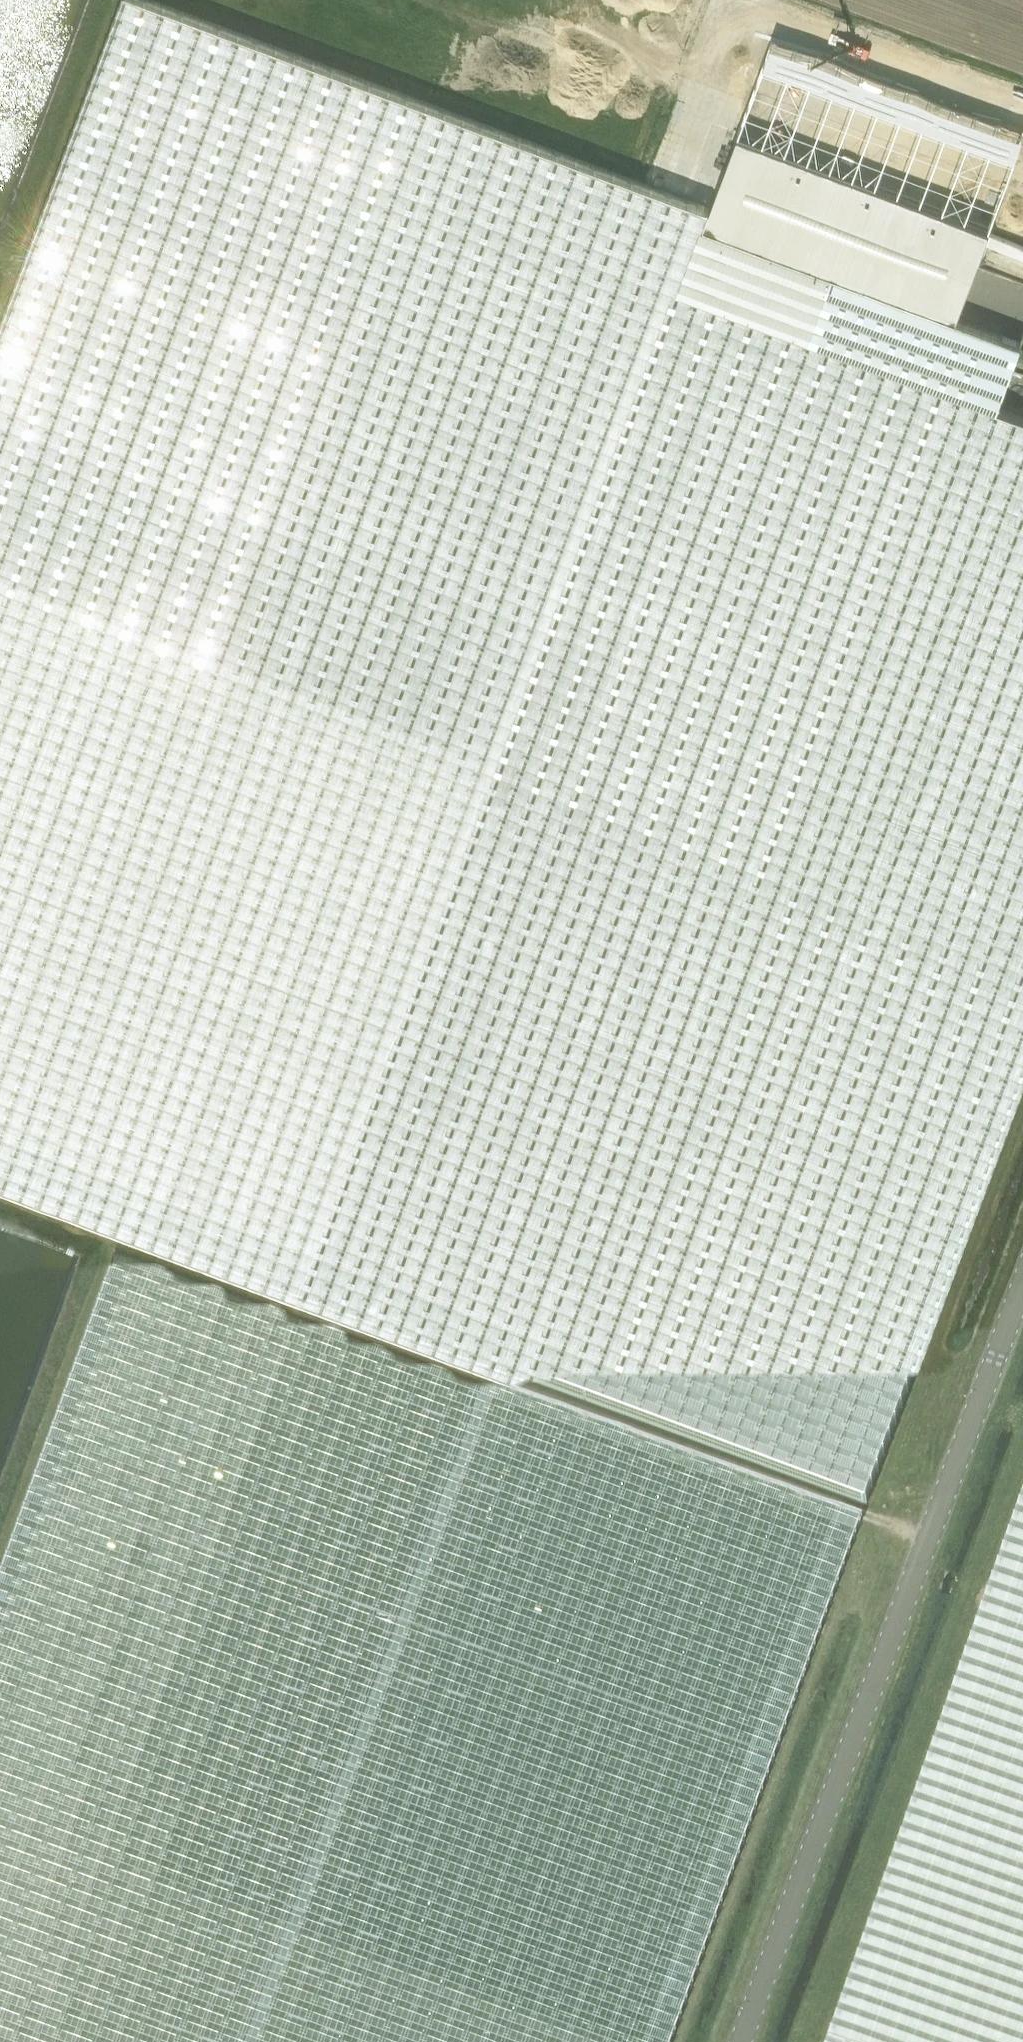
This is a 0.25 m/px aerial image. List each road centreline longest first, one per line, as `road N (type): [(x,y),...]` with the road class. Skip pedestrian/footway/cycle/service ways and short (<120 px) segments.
road 1 (unclassified): [(1022,1308),(752,2041)]

